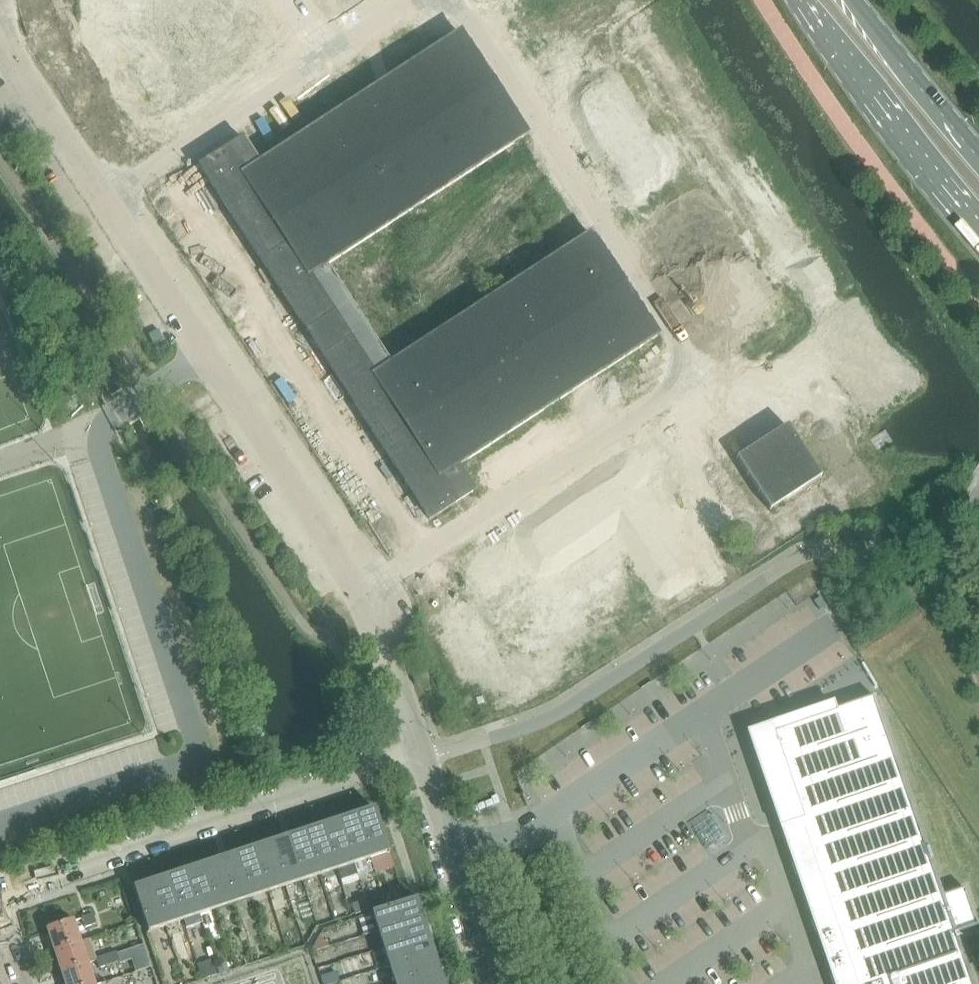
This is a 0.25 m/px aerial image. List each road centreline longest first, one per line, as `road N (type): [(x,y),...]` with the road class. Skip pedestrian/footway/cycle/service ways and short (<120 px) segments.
road 1 (residential): [(359,592),(0,35)]
road 2 (residential): [(458,0),(702,370)]
road 3 (residential): [(418,756),(0,891)]
road 4 (residential): [(359,592),(702,370)]
road 5 (residential): [(418,0),(167,162)]
road 6 (secondary): [(801,0),(978,225)]
road 7 (residential): [(491,983),(418,756)]
road 8 (secondary): [(978,153),(859,0)]
road 9 (residential): [(418,756),(383,636),(359,592)]

